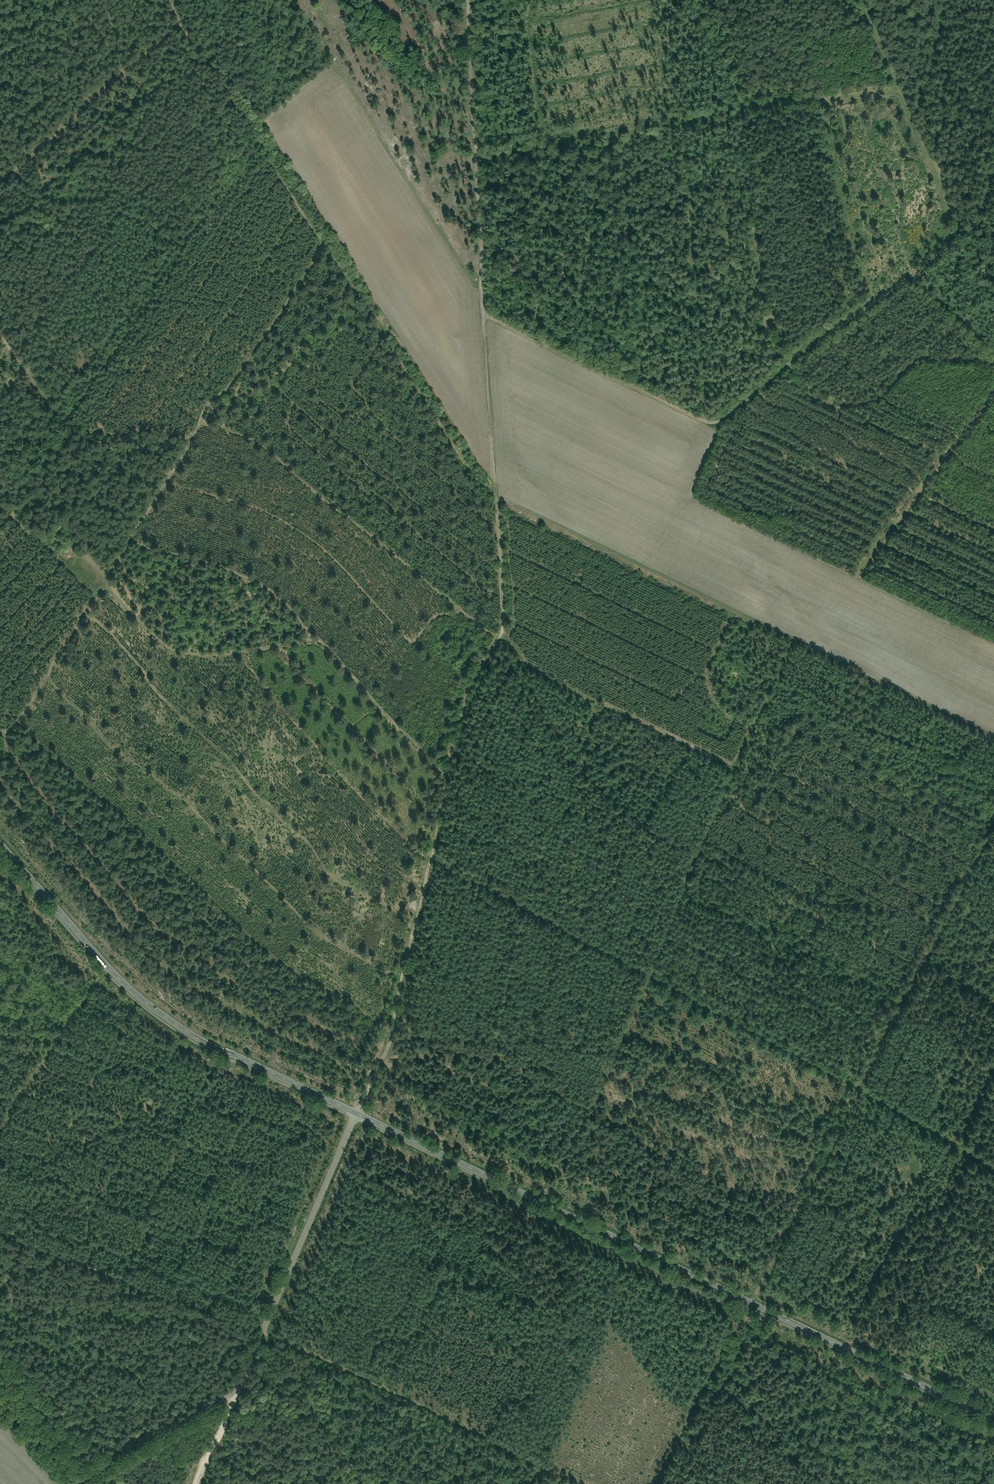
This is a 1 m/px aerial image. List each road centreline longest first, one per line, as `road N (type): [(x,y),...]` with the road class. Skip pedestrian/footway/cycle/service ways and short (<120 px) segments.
road 1 (track): [(169,0),(333,237),(496,500),(993,739)]
road 2 (track): [(473,0),(502,634),(462,724),(392,1039),(358,1114)]
road 3 (secondary): [(993,1420),(358,1114)]
road 4 (track): [(432,861),(651,972),(993,1168)]
road 5 (track): [(789,640),(555,1209)]
road 6 (track): [(0,730),(15,724),(47,675),(202,412),(336,242)]
road 7 (track): [(483,310),(719,419),(960,236)]
road 8 (track): [(766,1311),(860,1088),(993,825)]
road 9 (residential): [(77,1483),(116,1448),(238,1390),(358,1114)]
road 10 (track): [(497,647),(256,447),(232,436),(138,431),(97,450)]
road 11 (secondary): [(358,1114),(234,1055),(148,1001),(0,841)]
road 12 (track): [(103,583),(175,655),(319,644),(450,777)]
road 13 (track): [(482,284),(297,0)]
road 14 (track): [(0,184),(178,15)]
road 15 (track): [(168,478),(118,462),(66,426),(0,336)]
road 16 (track): [(319,644),(255,580),(134,534)]
road 17 (track): [(401,984),(314,934),(277,901)]

